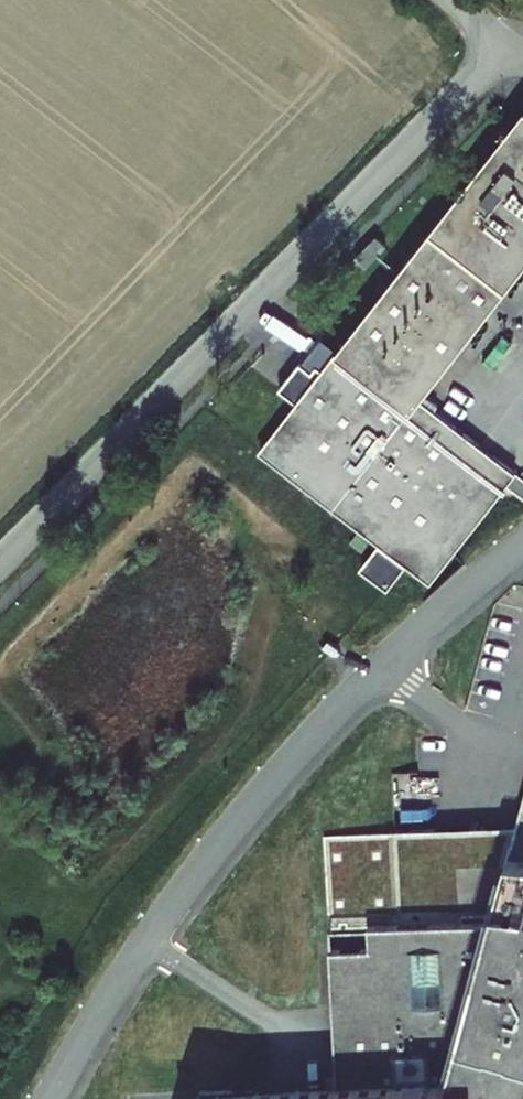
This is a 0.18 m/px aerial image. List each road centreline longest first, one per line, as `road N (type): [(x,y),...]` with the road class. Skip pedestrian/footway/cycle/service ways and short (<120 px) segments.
road 1 (residential): [(510,43),(0,560)]

